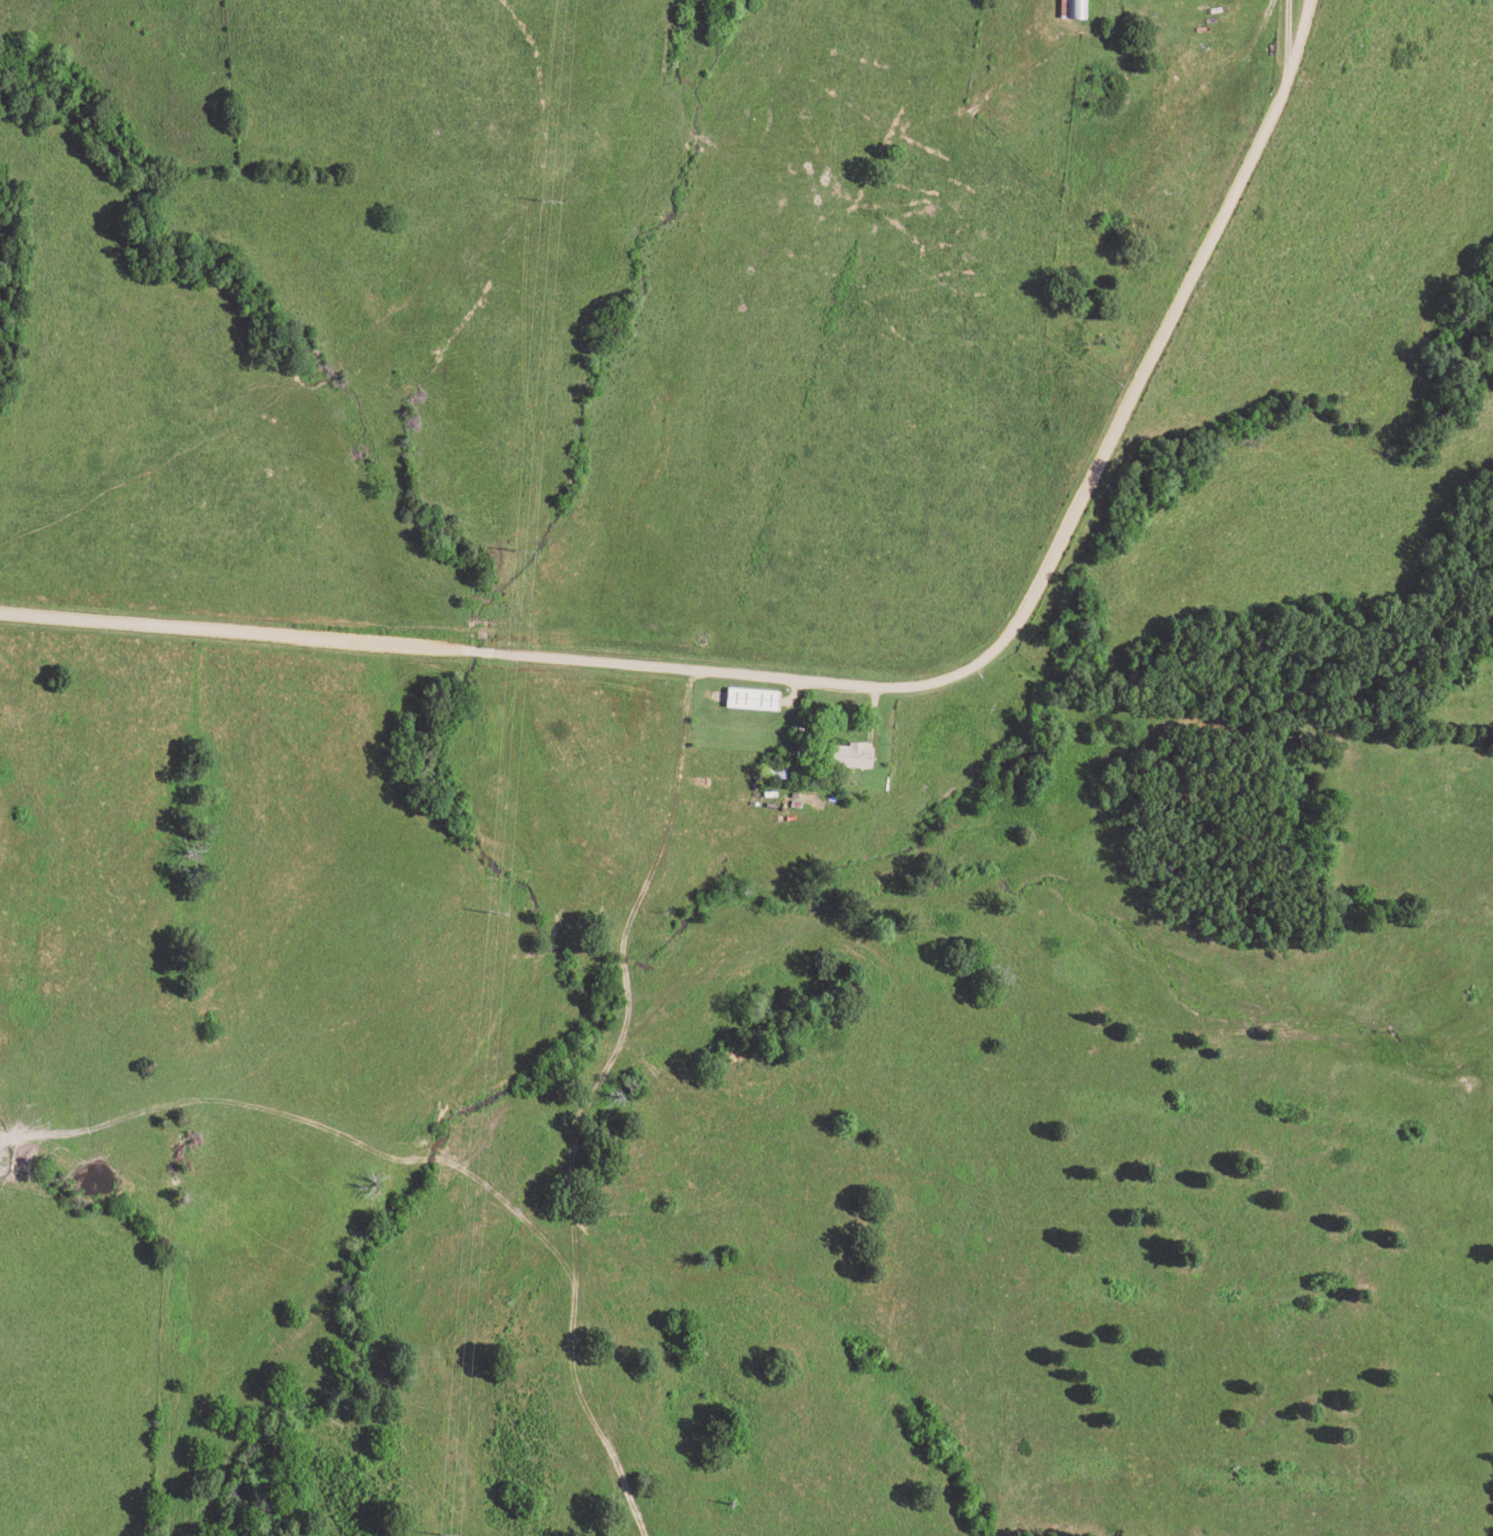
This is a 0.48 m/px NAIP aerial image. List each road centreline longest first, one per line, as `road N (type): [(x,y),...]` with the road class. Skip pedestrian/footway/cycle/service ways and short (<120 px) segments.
road 1 (residential): [(0,613),(883,686),(964,669),(1001,641),(1027,602),(1264,129),(1306,0)]

